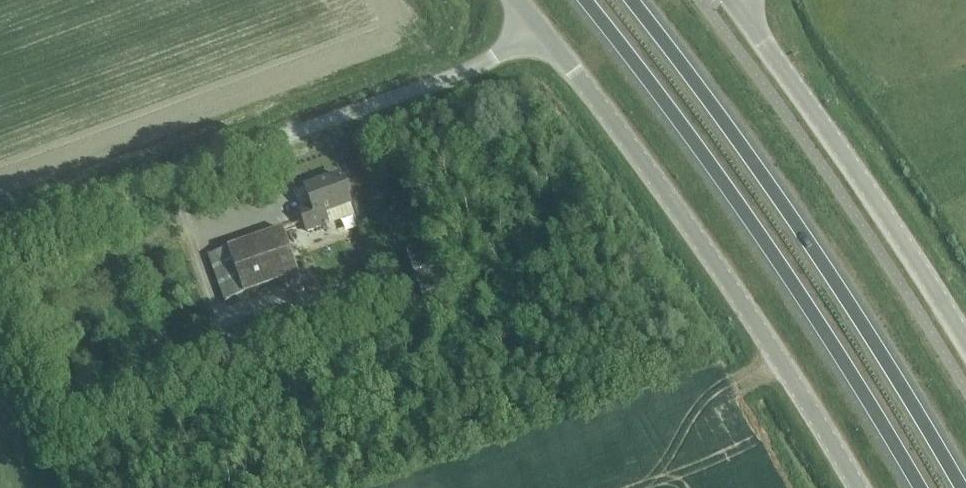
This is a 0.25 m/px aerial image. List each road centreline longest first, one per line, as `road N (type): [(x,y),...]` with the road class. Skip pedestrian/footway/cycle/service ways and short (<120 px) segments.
road 1 (trunk): [(584,0),(740,208),(919,487)]
road 2 (trunk): [(961,487),(769,185),(630,0)]
road 3 (unclassified): [(0,241),(463,72),(537,26)]
road 4 (unclassified): [(537,26),(698,239),(857,487)]
road 5 (tertiary): [(731,0),(965,341)]

